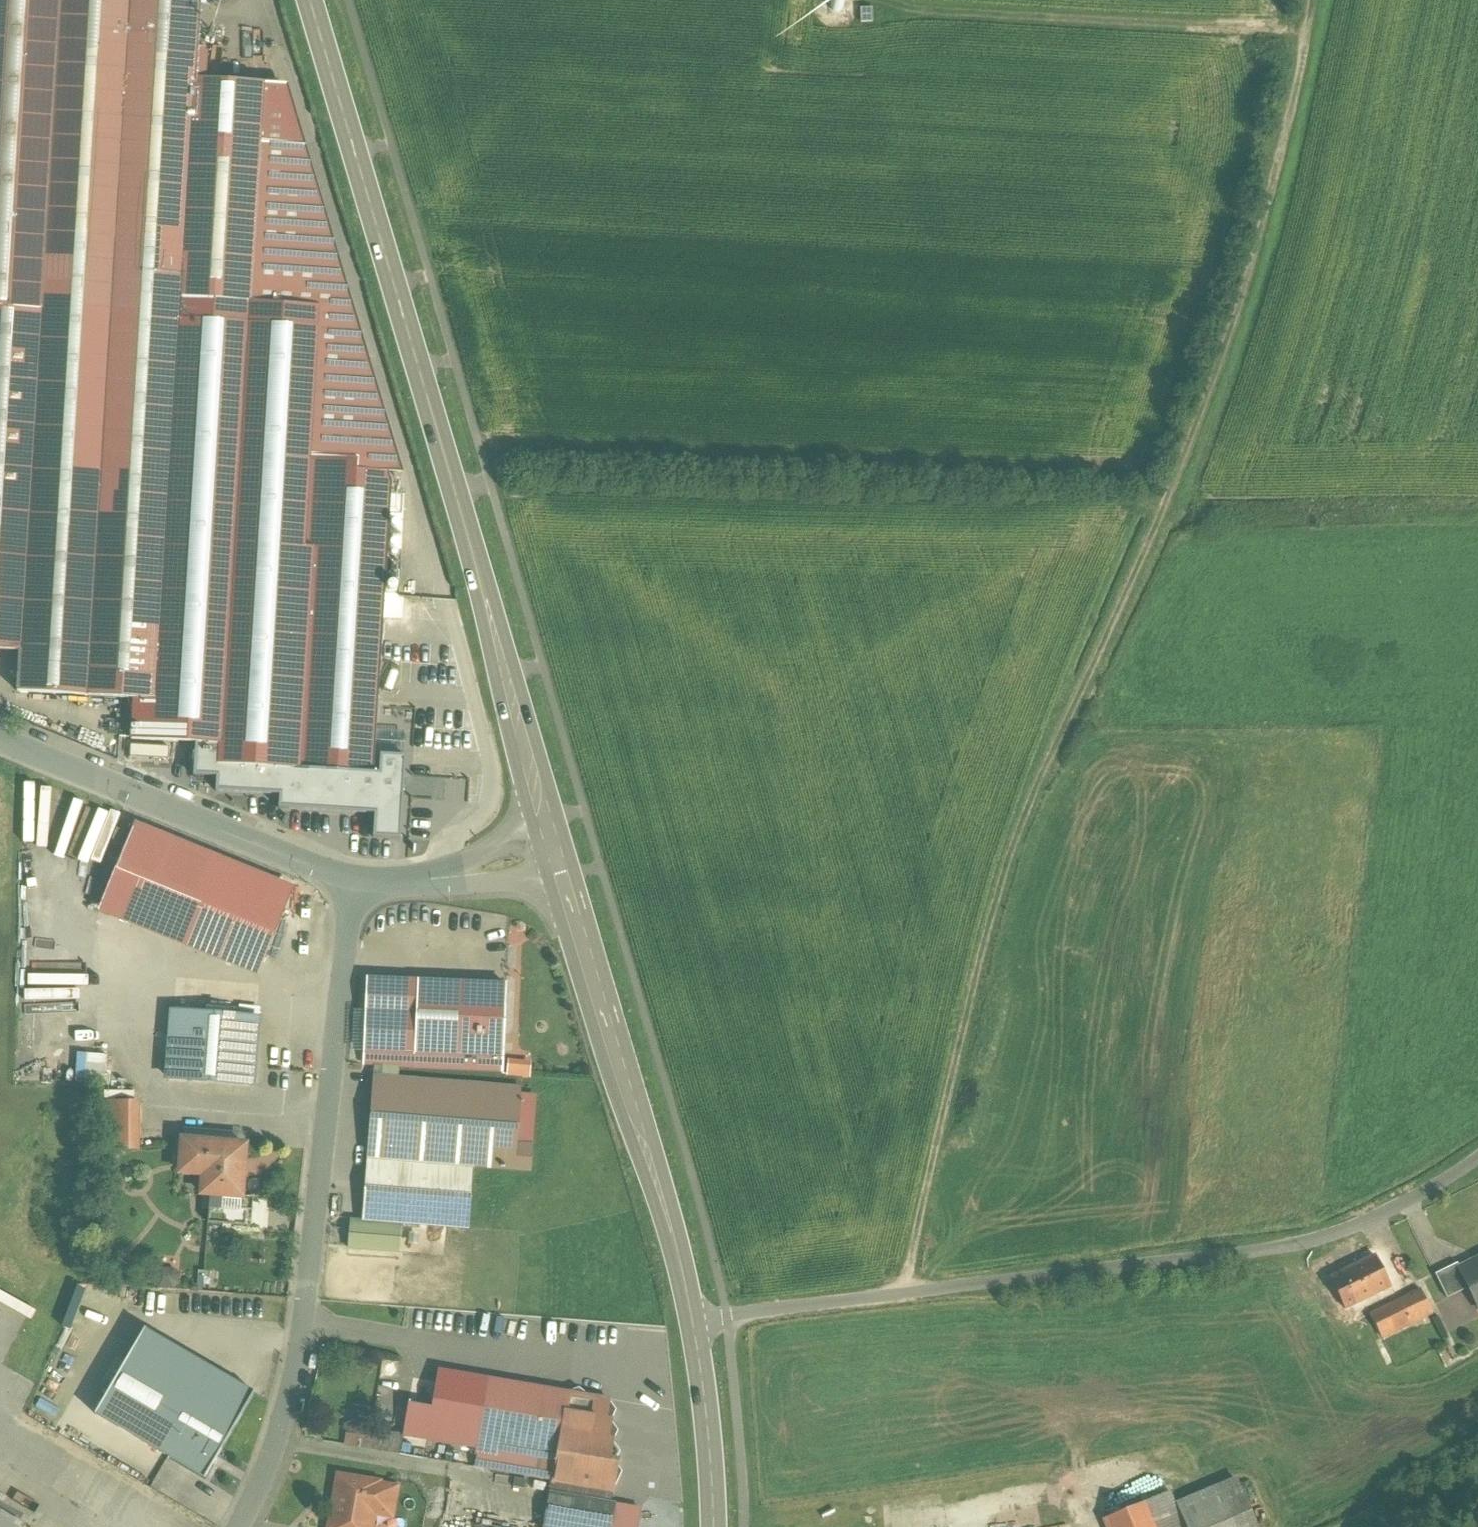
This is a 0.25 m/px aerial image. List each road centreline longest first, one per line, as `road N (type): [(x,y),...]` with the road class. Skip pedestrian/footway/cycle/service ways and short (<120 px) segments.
road 1 (track): [(1312,0),(1248,286),(1185,464),(991,904),(902,1292)]
road 2 (secondary): [(309,0),(554,853)]
road 3 (unclassified): [(692,1323),(1287,1245),(1397,1209),(1477,1161)]
road 4 (residential): [(241,1526),(269,1472),(293,1398),(352,872)]
road 5 (secondary): [(554,853),(676,1243),(692,1323)]
road 6 (track): [(1305,32),(869,12)]
road 7 (residential): [(0,742),(211,833),(352,872)]
road 8 (residential): [(352,872),(404,881),(554,853)]
road 9 (secondary): [(692,1323),(714,1526)]

